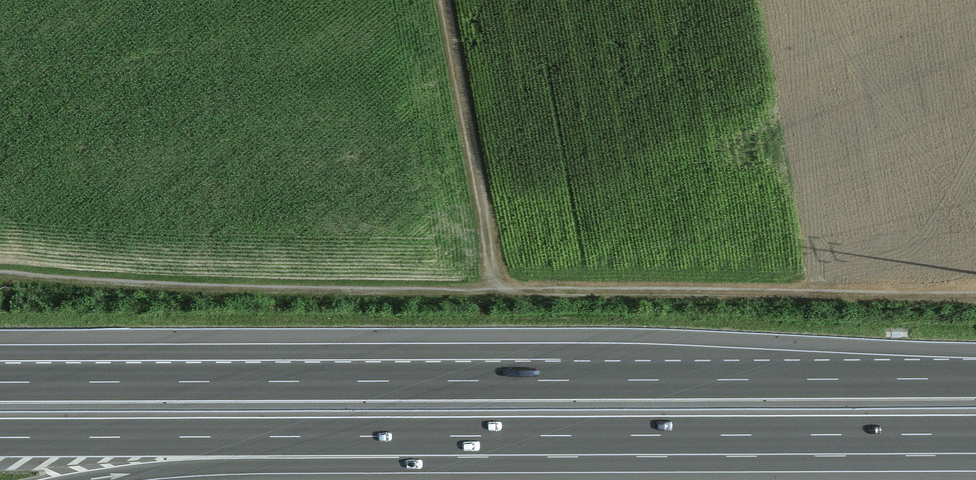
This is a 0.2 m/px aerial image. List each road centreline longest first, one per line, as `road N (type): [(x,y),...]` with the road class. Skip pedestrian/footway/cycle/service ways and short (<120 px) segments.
road 1 (motorway): [(975,379),(0,382)]
road 2 (track): [(443,0),(491,290),(0,275)]
road 3 (motorway): [(447,436),(975,434)]
road 4 (track): [(491,290),(975,295)]
road 5 (motorway): [(0,438),(447,436)]
road 6 (motorway): [(87,479),(354,466),(447,436)]

